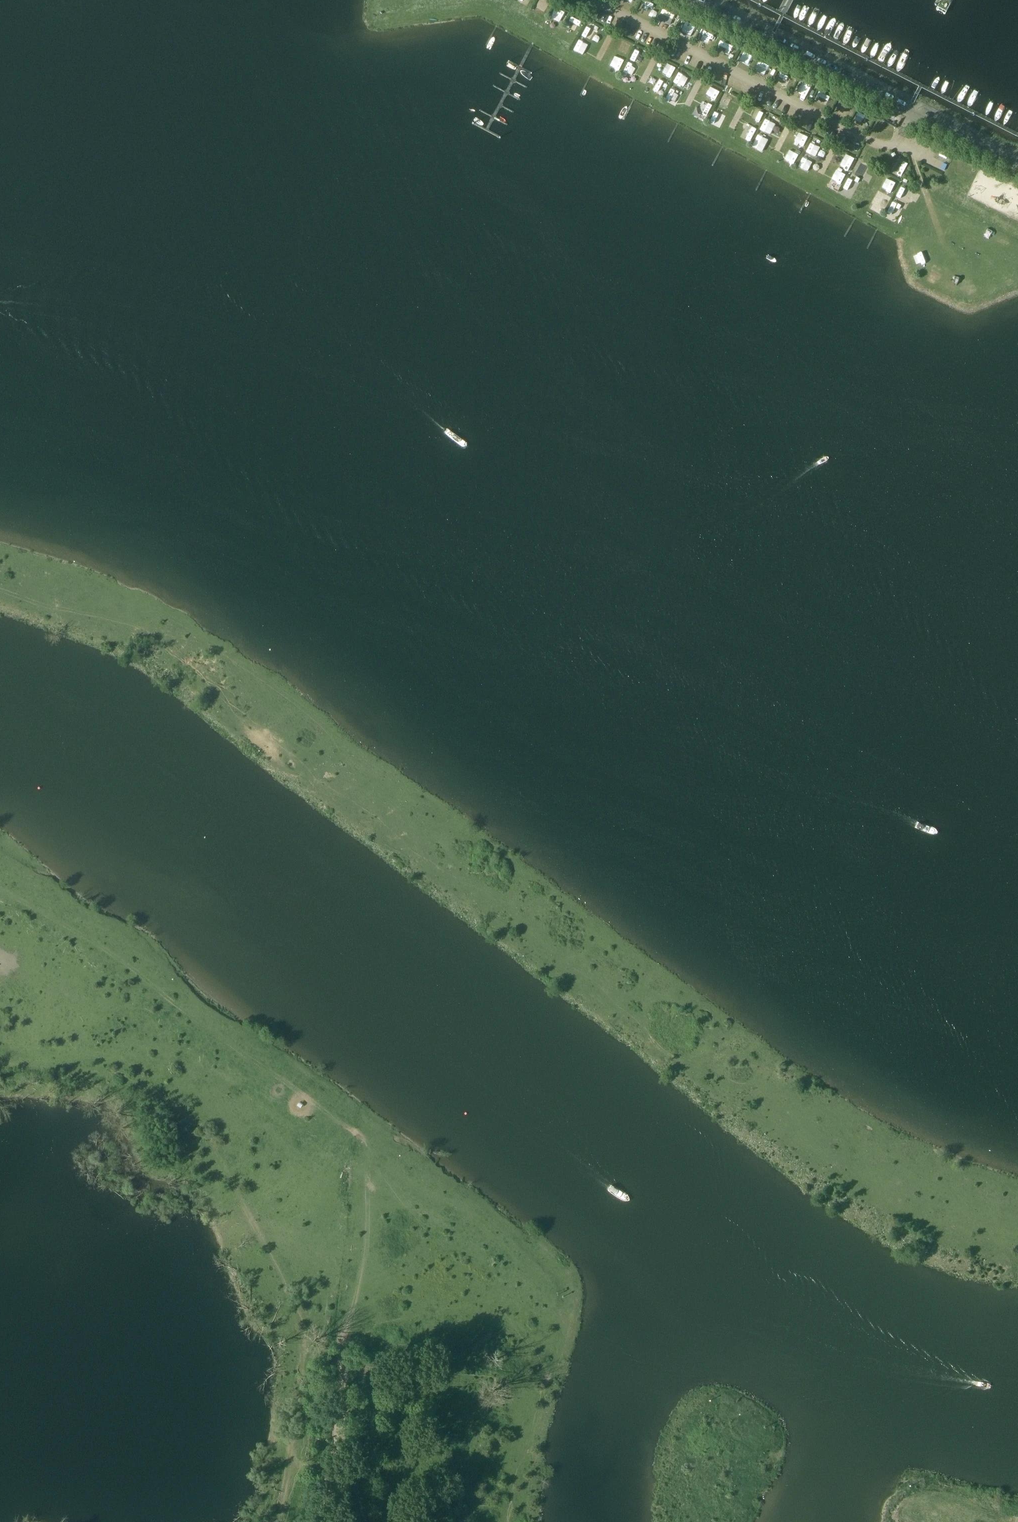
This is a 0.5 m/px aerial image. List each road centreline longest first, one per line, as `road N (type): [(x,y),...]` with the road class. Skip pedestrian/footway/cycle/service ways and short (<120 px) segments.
road 1 (unclassified): [(688,0),(912,115)]

